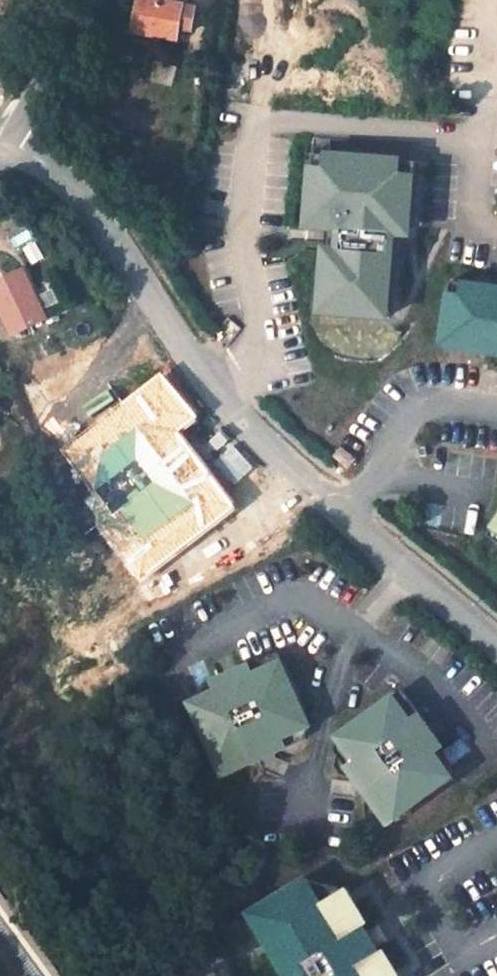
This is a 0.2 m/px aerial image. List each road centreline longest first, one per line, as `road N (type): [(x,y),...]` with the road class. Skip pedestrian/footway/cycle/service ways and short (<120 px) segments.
road 1 (residential): [(496,641),(256,437),(183,348),(74,190),(7,138)]
road 2 (residential): [(92,0),(7,138)]

